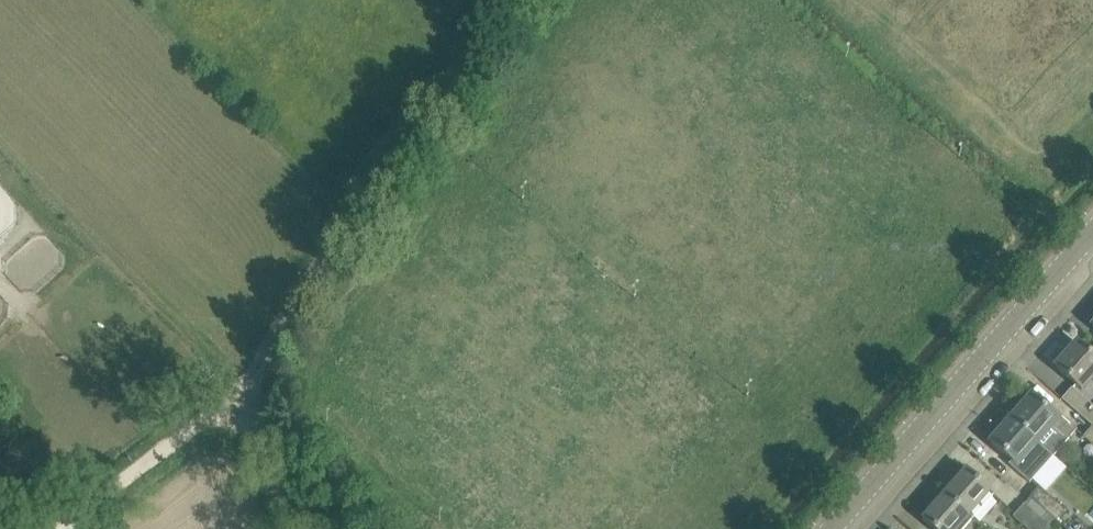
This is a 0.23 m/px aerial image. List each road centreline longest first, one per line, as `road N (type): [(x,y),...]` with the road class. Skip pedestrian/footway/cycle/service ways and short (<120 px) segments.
road 1 (unclassified): [(301,528),(234,376),(313,244),(420,103),(536,0)]
road 2 (tertiary): [(824,528),(1092,236)]
road 3 (track): [(48,528),(201,417),(234,376)]

